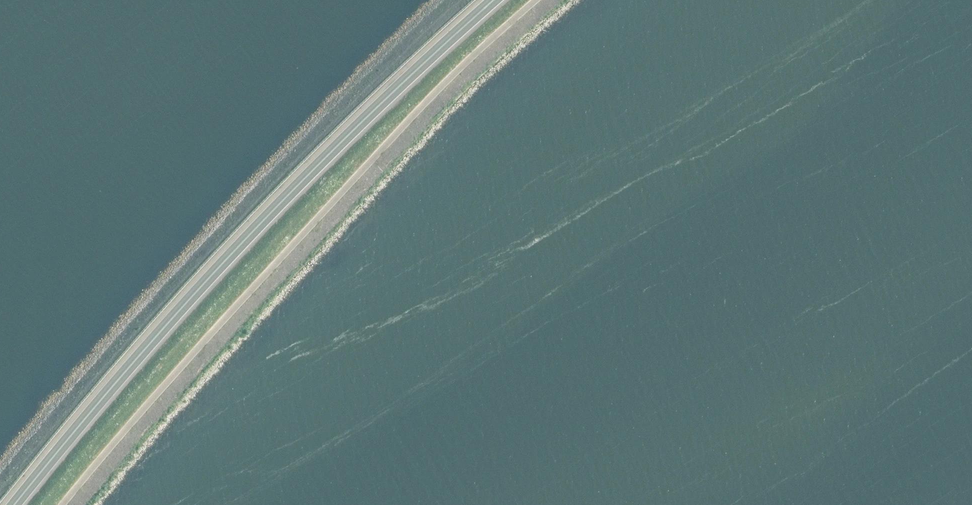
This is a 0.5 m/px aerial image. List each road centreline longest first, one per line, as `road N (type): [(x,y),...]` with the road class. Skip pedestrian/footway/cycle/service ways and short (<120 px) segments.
road 1 (trunk): [(24,504),(217,280),(505,0)]

